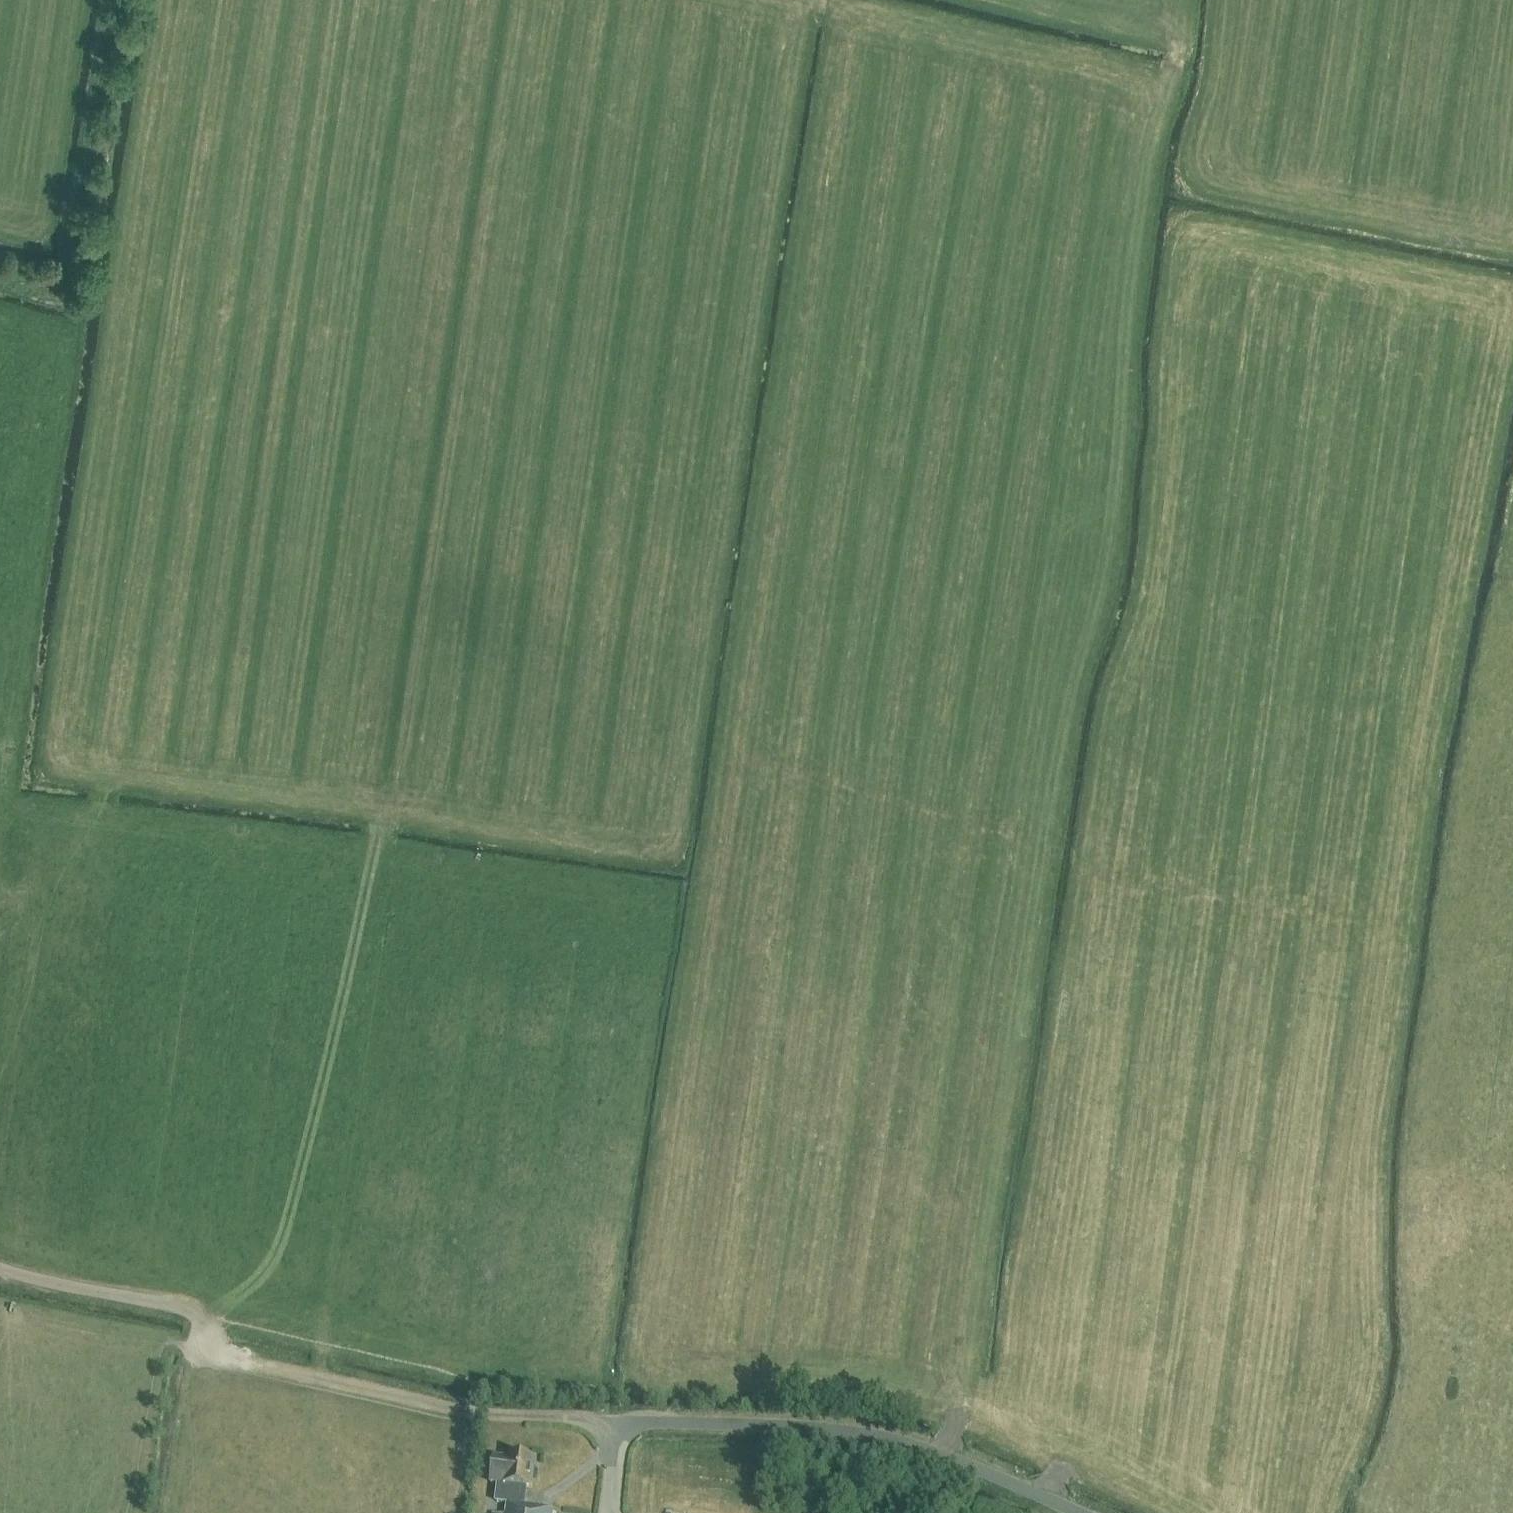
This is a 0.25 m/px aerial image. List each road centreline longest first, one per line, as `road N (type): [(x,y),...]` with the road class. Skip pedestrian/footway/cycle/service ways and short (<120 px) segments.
road 1 (track): [(0,1269),(193,1313),(222,1355),(246,1363),(467,1413),(563,1418)]
road 2 (unclassified): [(1079,1512),(876,1436),(563,1418)]

